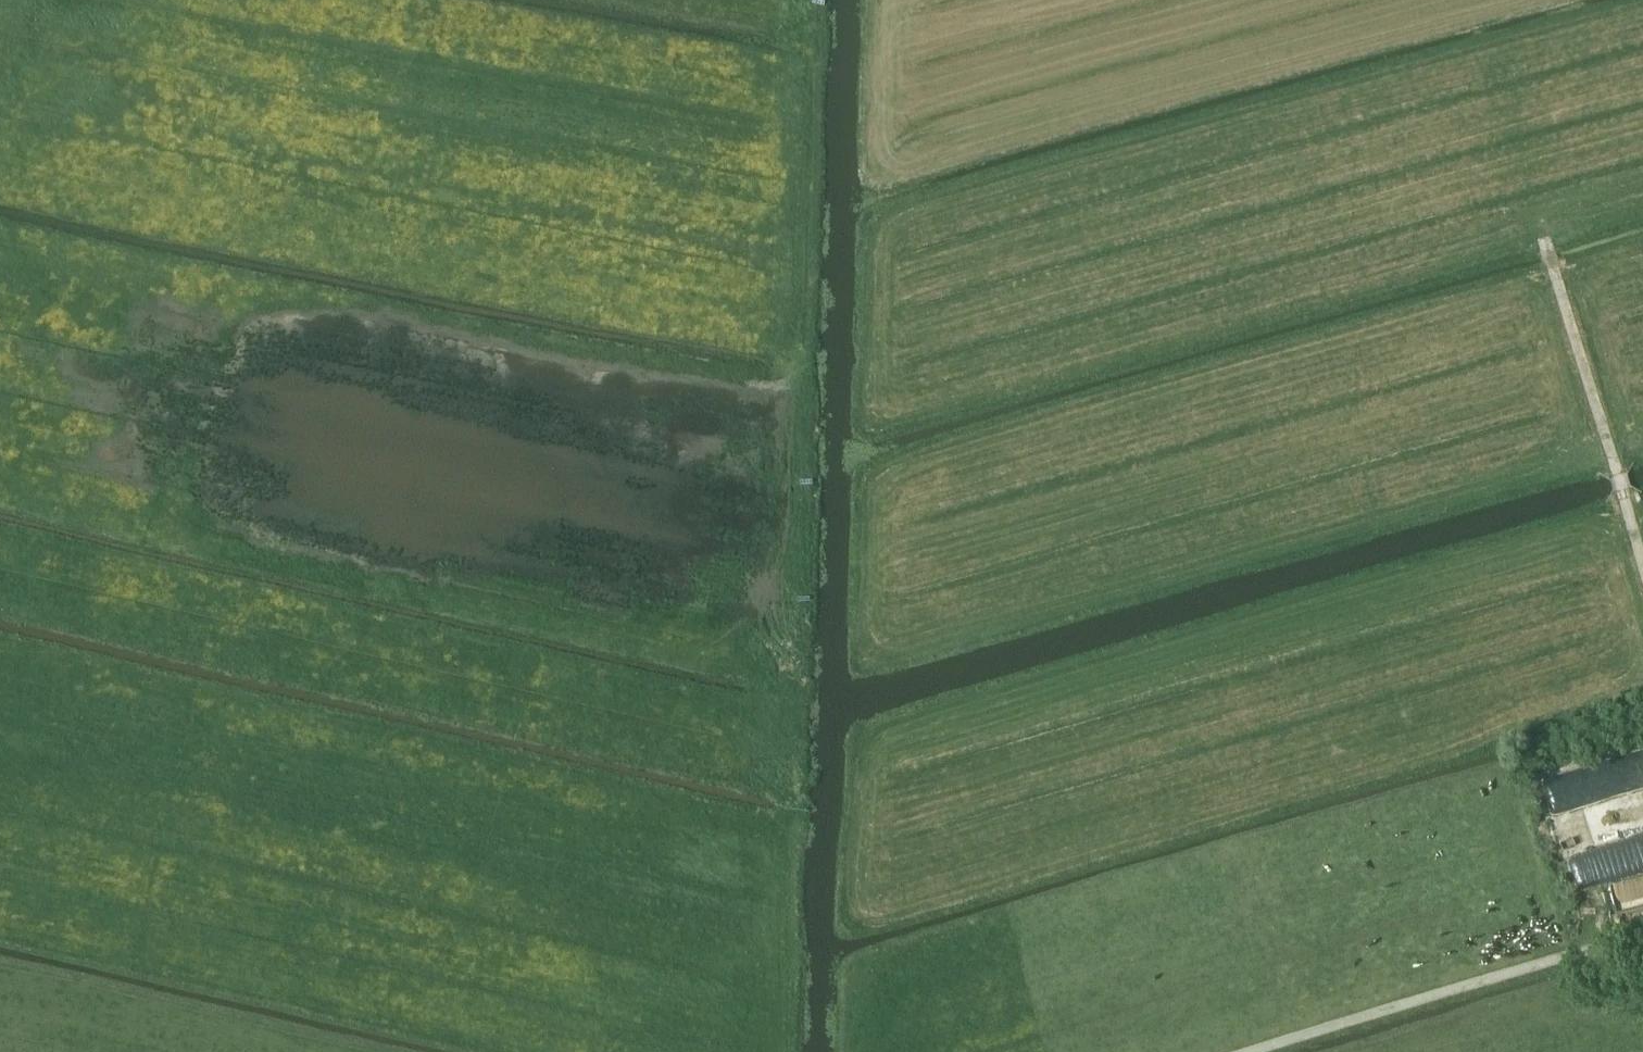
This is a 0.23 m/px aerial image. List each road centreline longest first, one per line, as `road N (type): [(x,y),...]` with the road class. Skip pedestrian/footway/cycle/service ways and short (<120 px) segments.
road 1 (track): [(1238,1051),(1642,923)]
road 2 (track): [(1642,565),(1543,242)]
road 3 (track): [(789,1051),(793,841)]

